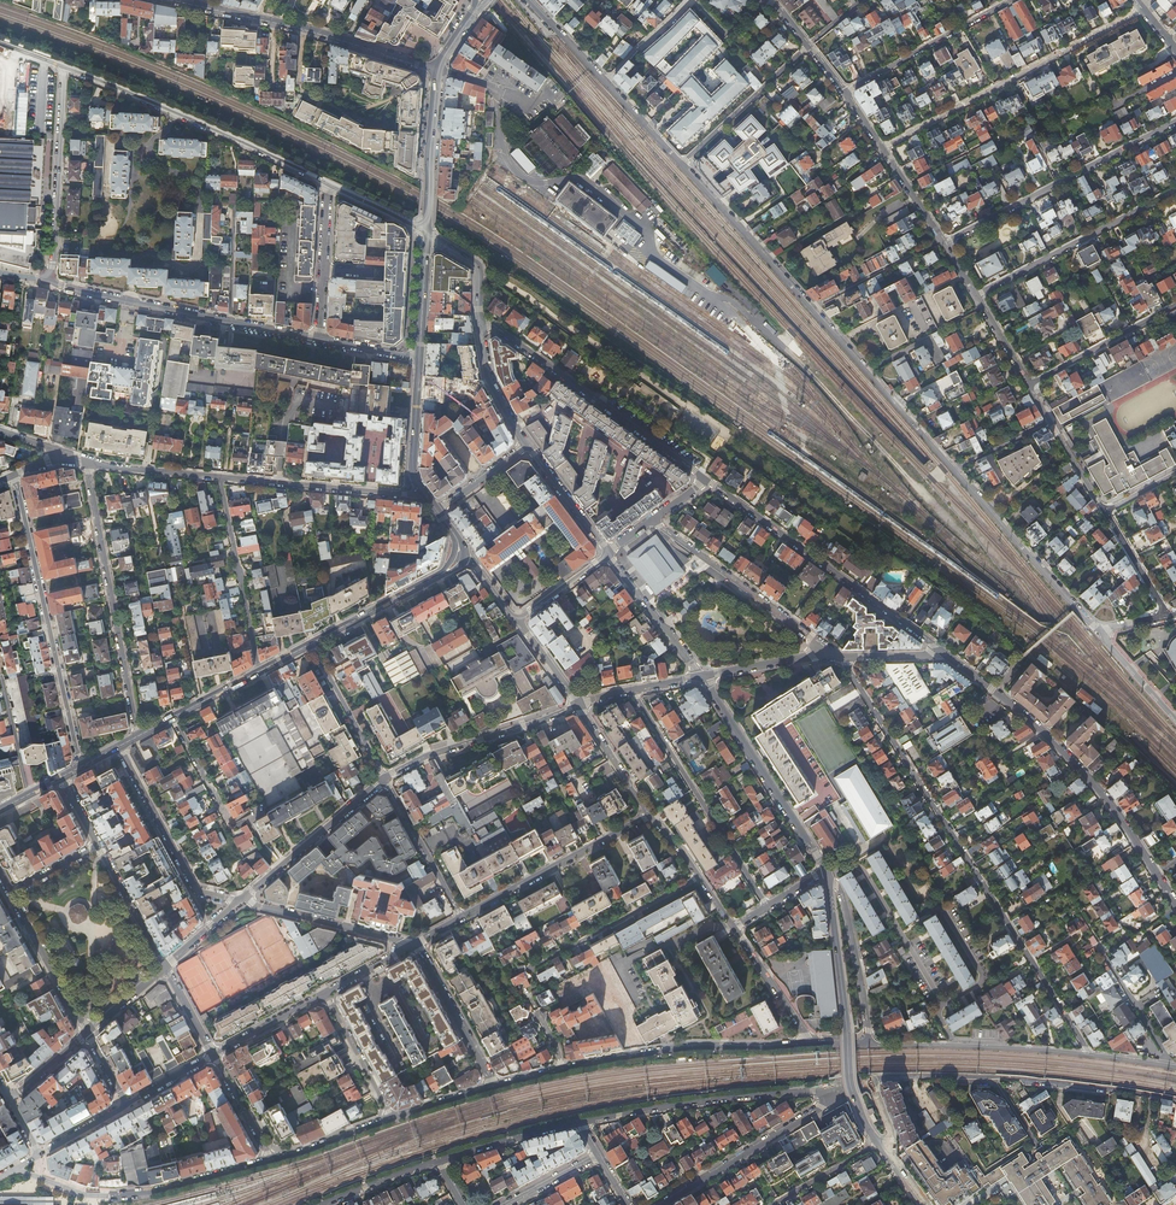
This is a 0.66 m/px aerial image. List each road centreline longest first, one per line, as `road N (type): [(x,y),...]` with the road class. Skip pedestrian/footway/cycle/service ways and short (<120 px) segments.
road 1 (residential): [(842,657),(1087,1055)]
road 2 (residential): [(952,469),(682,167)]
road 3 (residential): [(1155,872),(1102,791),(1028,716),(944,654)]
road 4 (residential): [(79,768),(12,476)]
road 5 (residential): [(882,147),(1143,9)]
road 6 (residential): [(944,654),(706,480)]
road 7 (residential): [(64,68),(327,183)]
road 8 (residential): [(706,480),(478,318)]
road 9 (residential): [(320,339),(147,307),(49,277)]
road 10 (residential): [(87,463),(136,737)]
road 11 (residential): [(880,1145),(850,1084),(828,883)]
road 12 (residential): [(1175,121),(944,244)]
road 13 (residential): [(767,906),(632,690)]
road 14 (residential): [(562,1068),(696,1046),(812,1044)]
road 15 (residential): [(579,1122),(827,1088)]
road 16 (residential): [(826,869),(702,676)]
road 17 (residential): [(436,67),(215,9)]
road 18 (residential): [(682,167),(527,0)]
road 19 (residential): [(653,519),(834,656)]
road 20 (residential): [(974,295),(1175,194)]
road 21 (residential): [(1102,632),(952,469)]
road 22 (residential): [(869,1045),(1087,1055)]
road 23 (residential): [(462,917),(649,815)]
road 24 (residential): [(64,68),(49,277)]
road 25 (residential): [(238,902),(198,891),(117,747)]
road 26 (residential): [(578,706),(385,780)]
road 27 (residential): [(827,1088),(818,1113),(663,1204)]
road 28 (tertiary): [(220,480),(421,492)]
road 29 (residential): [(260,672),(220,480)]
road 30 (residential): [(698,877),(531,969)]
road 31 (residential): [(1011,0),(846,92)]
road 32 (residential): [(1175,1100),(993,1077)]
road 33 (residential): [(385,780),(245,896)]
road 34 (residential): [(415,944),(245,896)]
road 35 (residential): [(682,167),(808,46)]
road 36 (residential): [(869,1045),(843,895),(828,883)]
road 37 (residential): [(106,1197),(157,1192),(272,1160)]
road 38 (residential): [(1028,385),(1175,305)]
road 39 (secondary): [(427,233),(436,67)]
road 40 (residential): [(415,944),(493,1086)]
road 41 (residential): [(88,1033),(11,893)]
road 42 (residential): [(462,917),(385,780)]
road 43 (residential): [(609,552),(702,676)]
road 44 (residential): [(385,780),(310,645)]
road 45 (residential): [(437,1163),(579,1122)]
road 46 (secondary): [(435,578),(310,645)]
road 47 (residential): [(325,994),(392,1118)]
road 48 (residential): [(734,927),(812,1044)]
road 49 (residential): [(478,318),(487,377),(527,447)]
road 50 (secondary): [(260,672),(136,737)]
road 51 (residential): [(1099,944),(1166,1066)]
road 52 (residential): [(100,847),(164,966)]
road 53 (secondary): [(421,492),(411,465),(419,359)]
road 54 (tertiary): [(87,463),(220,480)]
road 55 (residential): [(702,676),(834,656)]
road 56 (residential): [(527,447),(609,552)]
road 57 (residential): [(578,706),(649,815)]
road 58 (residential): [(213,1056),(325,994)]
road 59 (residential): [(272,1160),(392,1118)]
road 60 (secondary): [(419,359),(427,233)]
road 61 (residential): [(772,1204),(880,1145)]
road 62 (residential): [(993,1077),(871,1081)]

